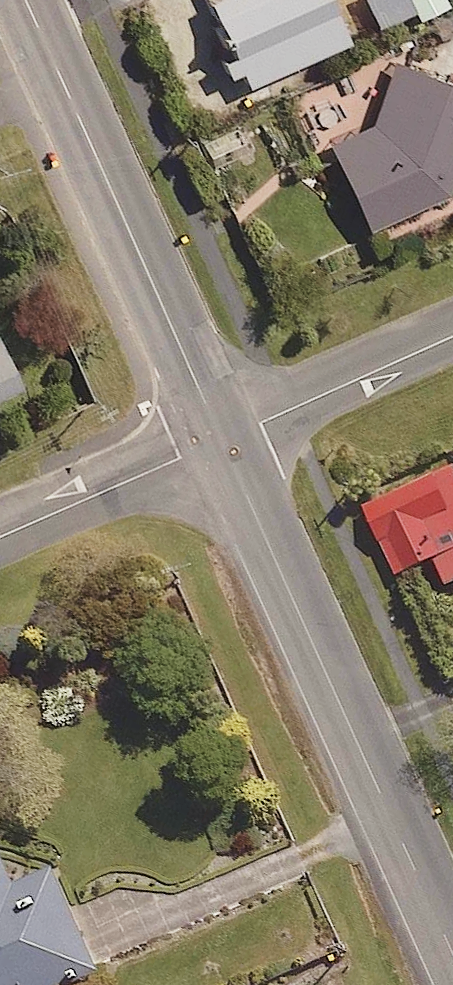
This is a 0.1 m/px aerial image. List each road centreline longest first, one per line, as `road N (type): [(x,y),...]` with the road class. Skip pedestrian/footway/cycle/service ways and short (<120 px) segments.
road 1 (residential): [(452,950),(222,441)]
road 2 (residential): [(222,441),(24,0)]
road 3 (residential): [(222,441),(452,344)]
road 4 (residential): [(0,537),(222,441)]

